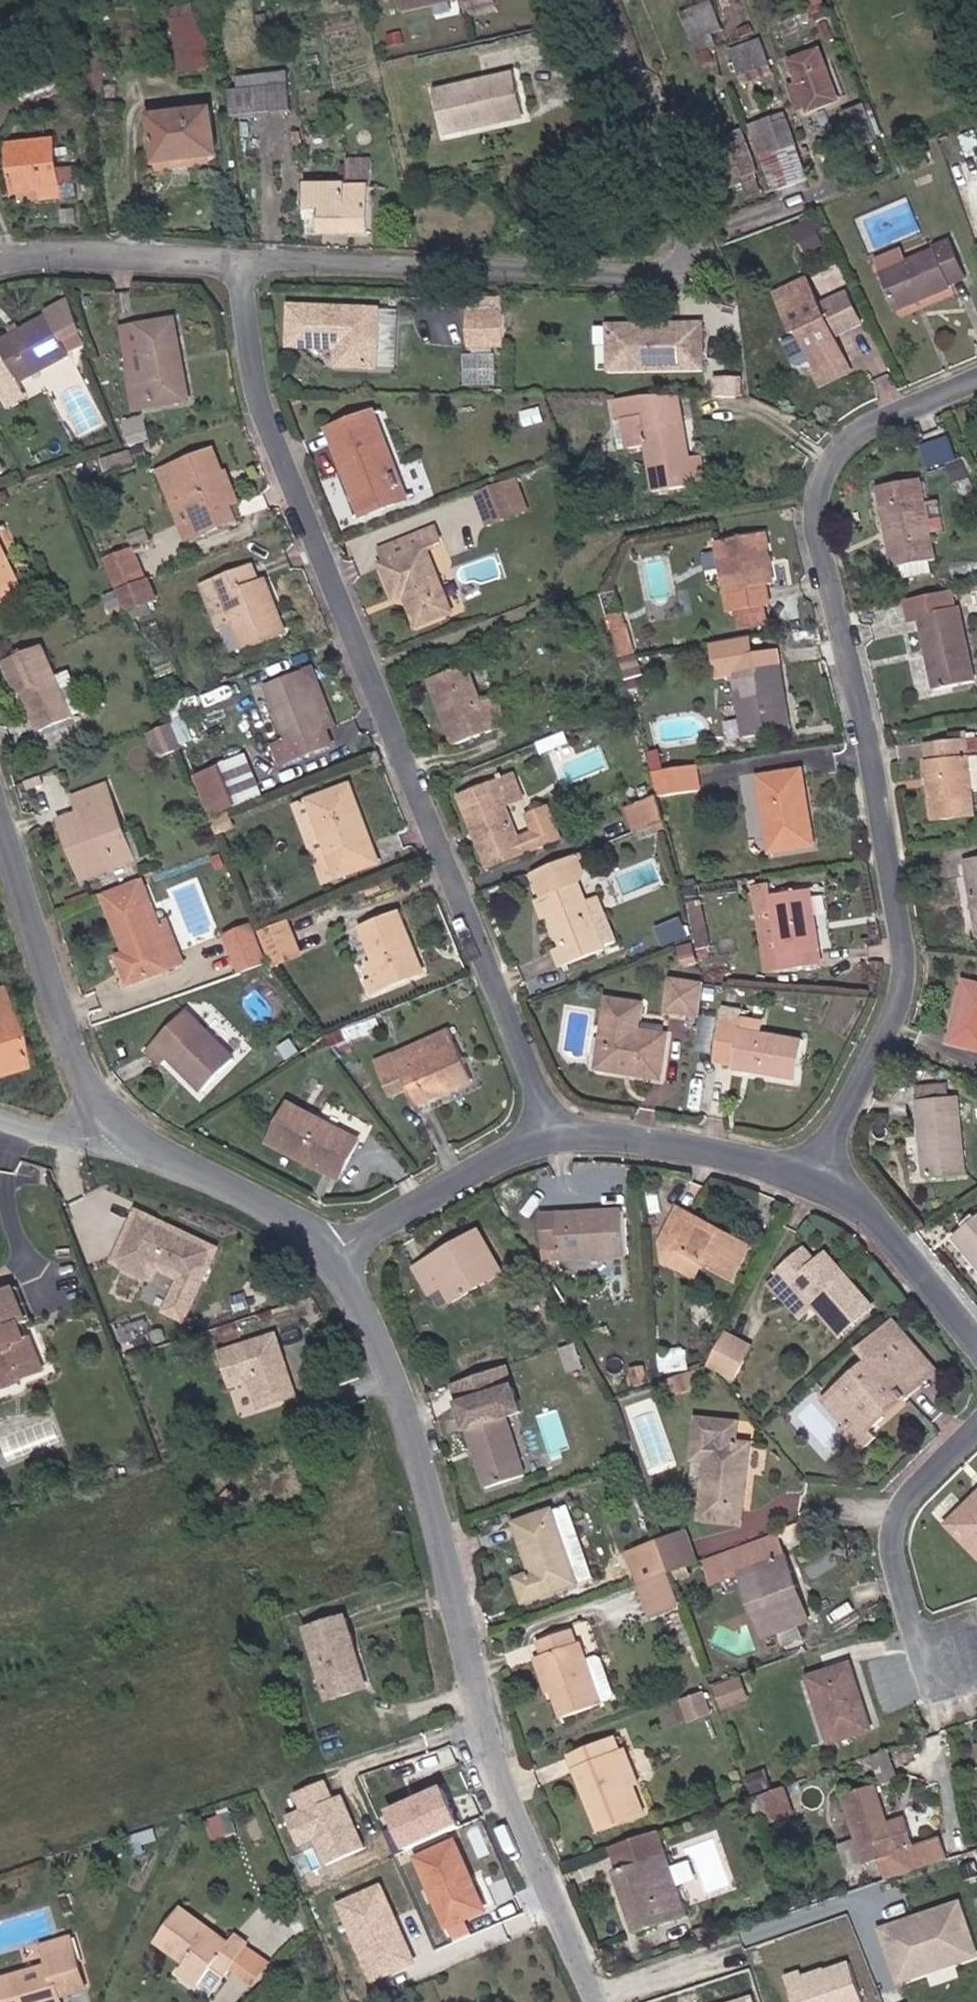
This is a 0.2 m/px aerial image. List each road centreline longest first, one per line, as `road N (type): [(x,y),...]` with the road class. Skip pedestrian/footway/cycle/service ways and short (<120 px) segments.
road 1 (residential): [(548,1139),(537,1093),(257,391),(243,259)]
road 2 (residential): [(815,1184),(904,994),(901,926),(858,693),(816,524),(830,463),(851,438),(976,379)]
road 3 (residential): [(332,1252),(408,1423),(492,1747),(599,2001)]
road 4 (residential): [(243,259),(608,277),(695,263),(596,0)]
road 5 (residential): [(0,824),(66,1035),(112,1126)]
road 6 (residential): [(976,1428),(907,1497),(894,1553),(934,1693)]
road 7 (residential): [(548,1139),(610,1135),(676,1144),(815,1184)]
road 8 (residential): [(112,1126),(300,1222),(332,1252)]
road 9 (residential): [(332,1252),(485,1163),(548,1139)]
road 10 (residential): [(0,265),(243,259)]
road 11 (residential): [(815,1184),(880,1222),(976,1342)]

